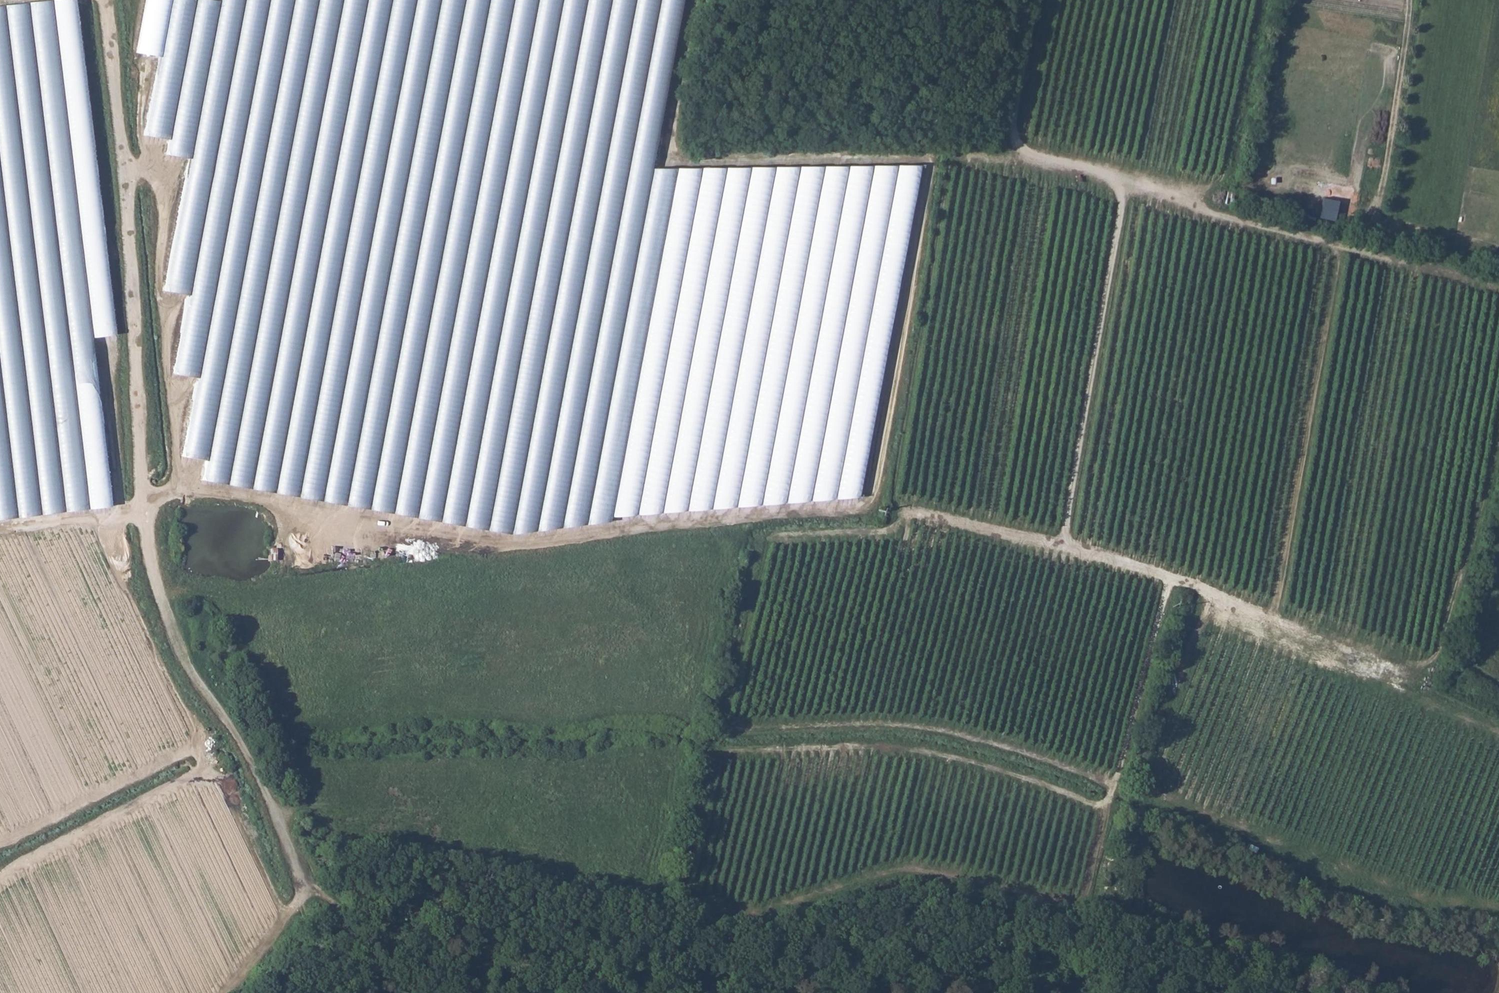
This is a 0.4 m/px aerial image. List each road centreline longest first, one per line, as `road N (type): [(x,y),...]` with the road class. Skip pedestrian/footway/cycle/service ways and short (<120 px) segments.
road 1 (track): [(304,884),(230,727),(182,666),(138,500),(125,160),(106,0)]

